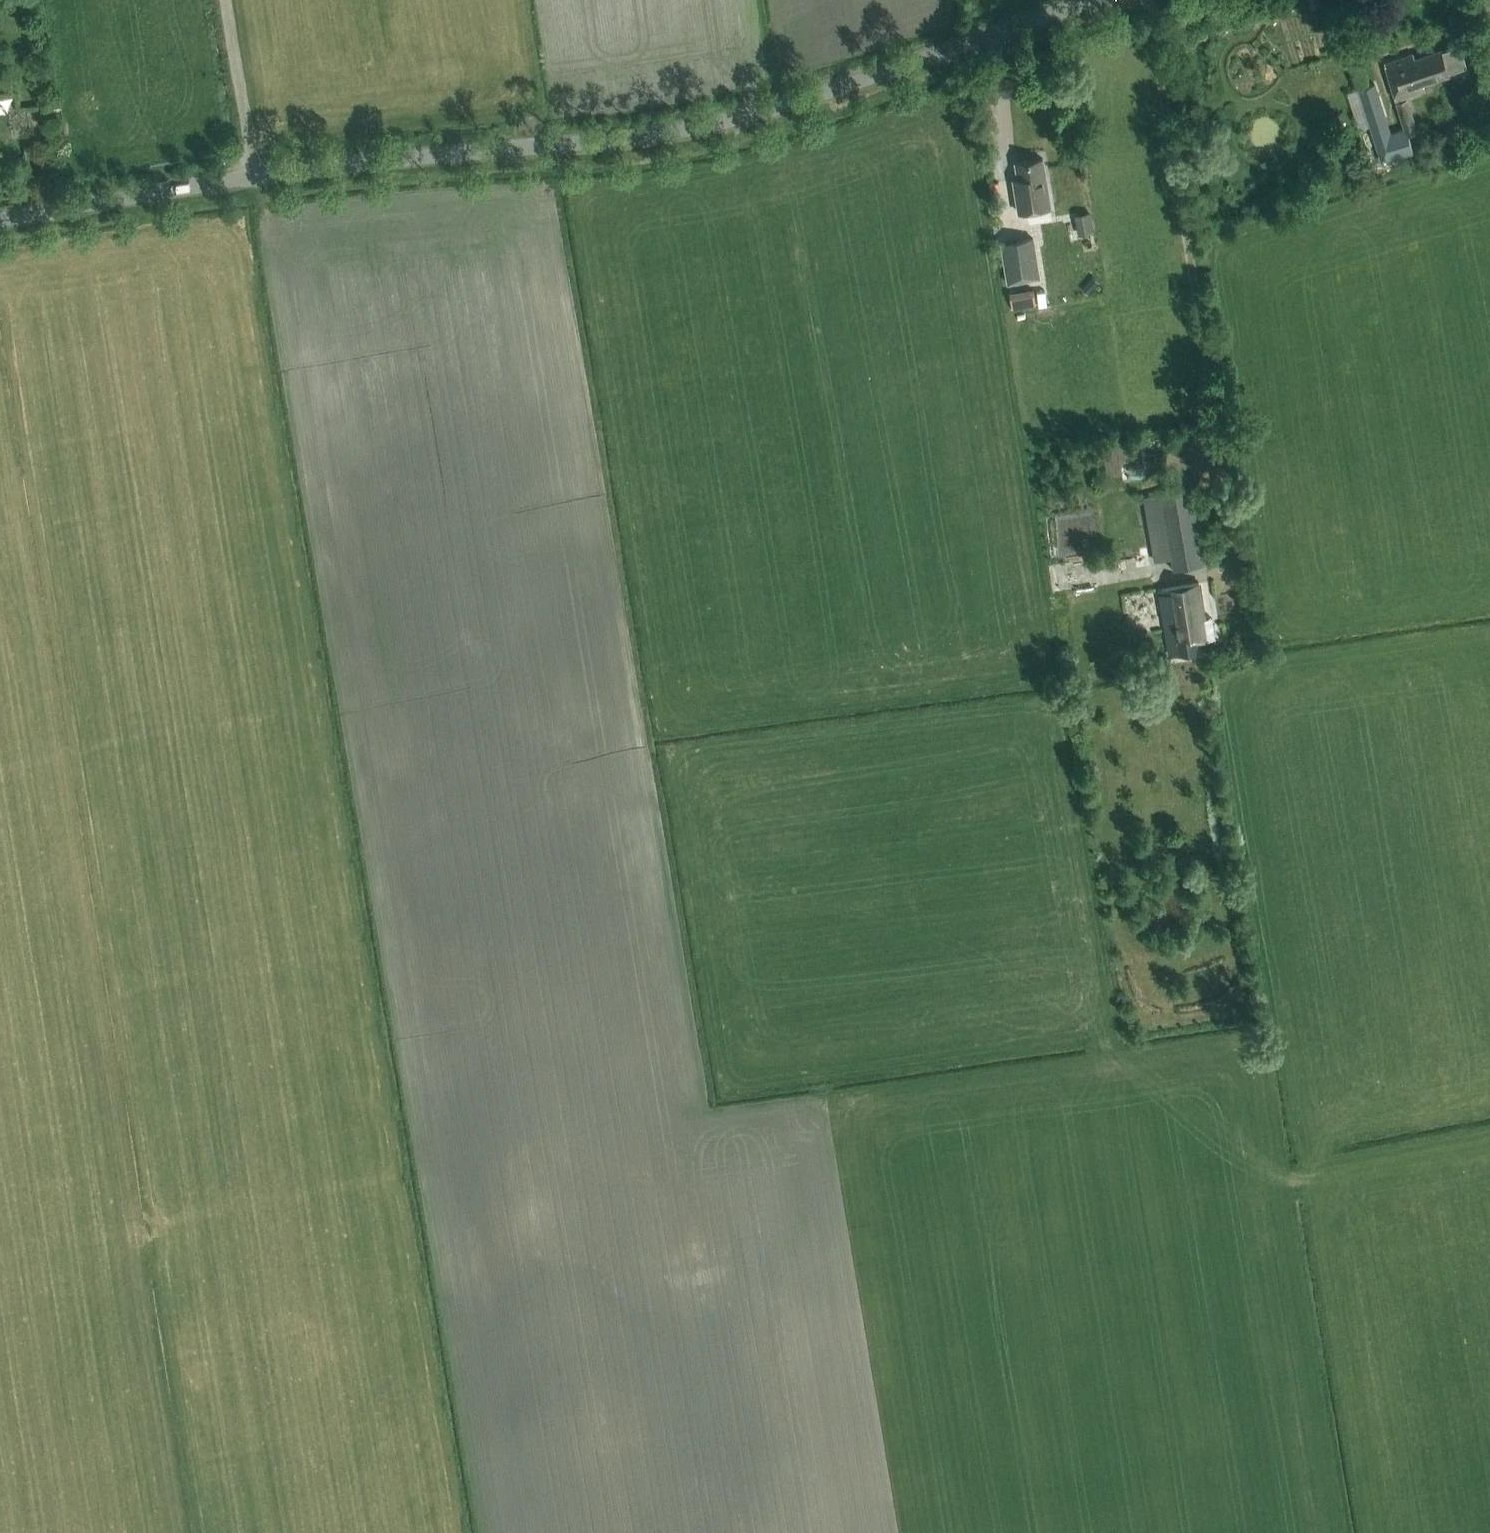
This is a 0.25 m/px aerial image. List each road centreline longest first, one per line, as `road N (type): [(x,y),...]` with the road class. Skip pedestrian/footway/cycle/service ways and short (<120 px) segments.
road 1 (unclassified): [(0,223),(316,173),(712,132),(1062,0)]
road 2 (track): [(1229,554),(1149,0)]
road 3 (track): [(252,181),(222,0)]

